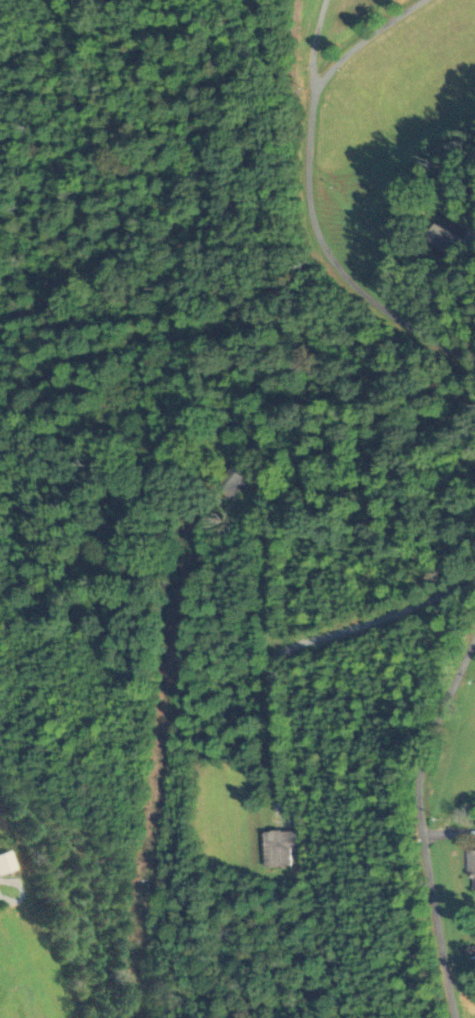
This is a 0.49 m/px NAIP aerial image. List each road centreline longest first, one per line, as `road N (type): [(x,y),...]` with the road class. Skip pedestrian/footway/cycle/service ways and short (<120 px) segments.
road 1 (residential): [(452,1017),(416,780),(429,729),(474,633)]
road 2 (residential): [(474,364),(384,312),(326,253),(304,191),(310,88)]
road 3 (residential): [(310,88),(417,0)]

